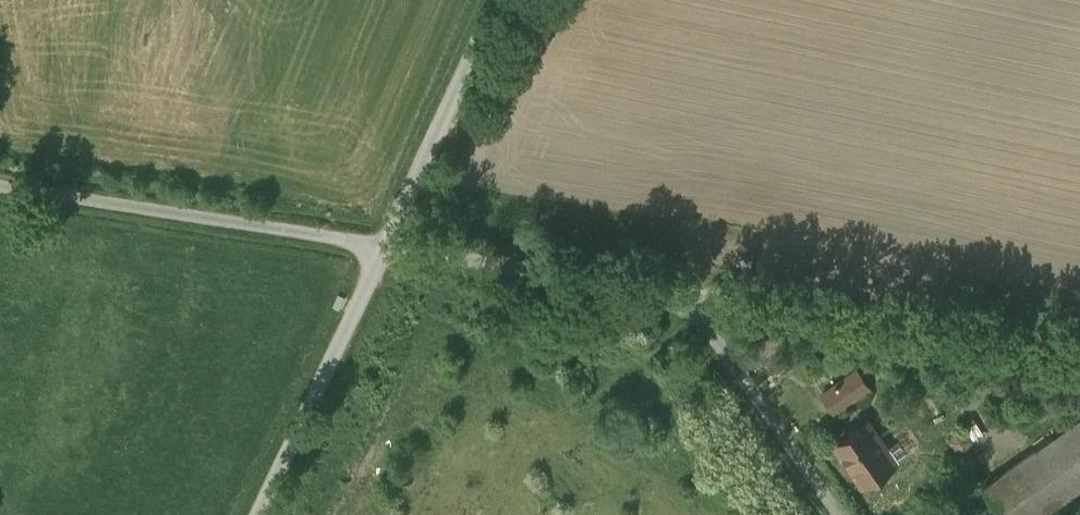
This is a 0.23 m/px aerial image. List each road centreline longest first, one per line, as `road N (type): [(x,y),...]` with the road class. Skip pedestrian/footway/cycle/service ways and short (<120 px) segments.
road 1 (unclassified): [(840,514),(682,292),(387,247)]
road 2 (track): [(1079,351),(682,292)]
road 3 (unclassified): [(387,247),(0,185)]
road 4 (unclassified): [(258,514),(387,247)]
road 5 (unclassified): [(387,247),(503,0)]

